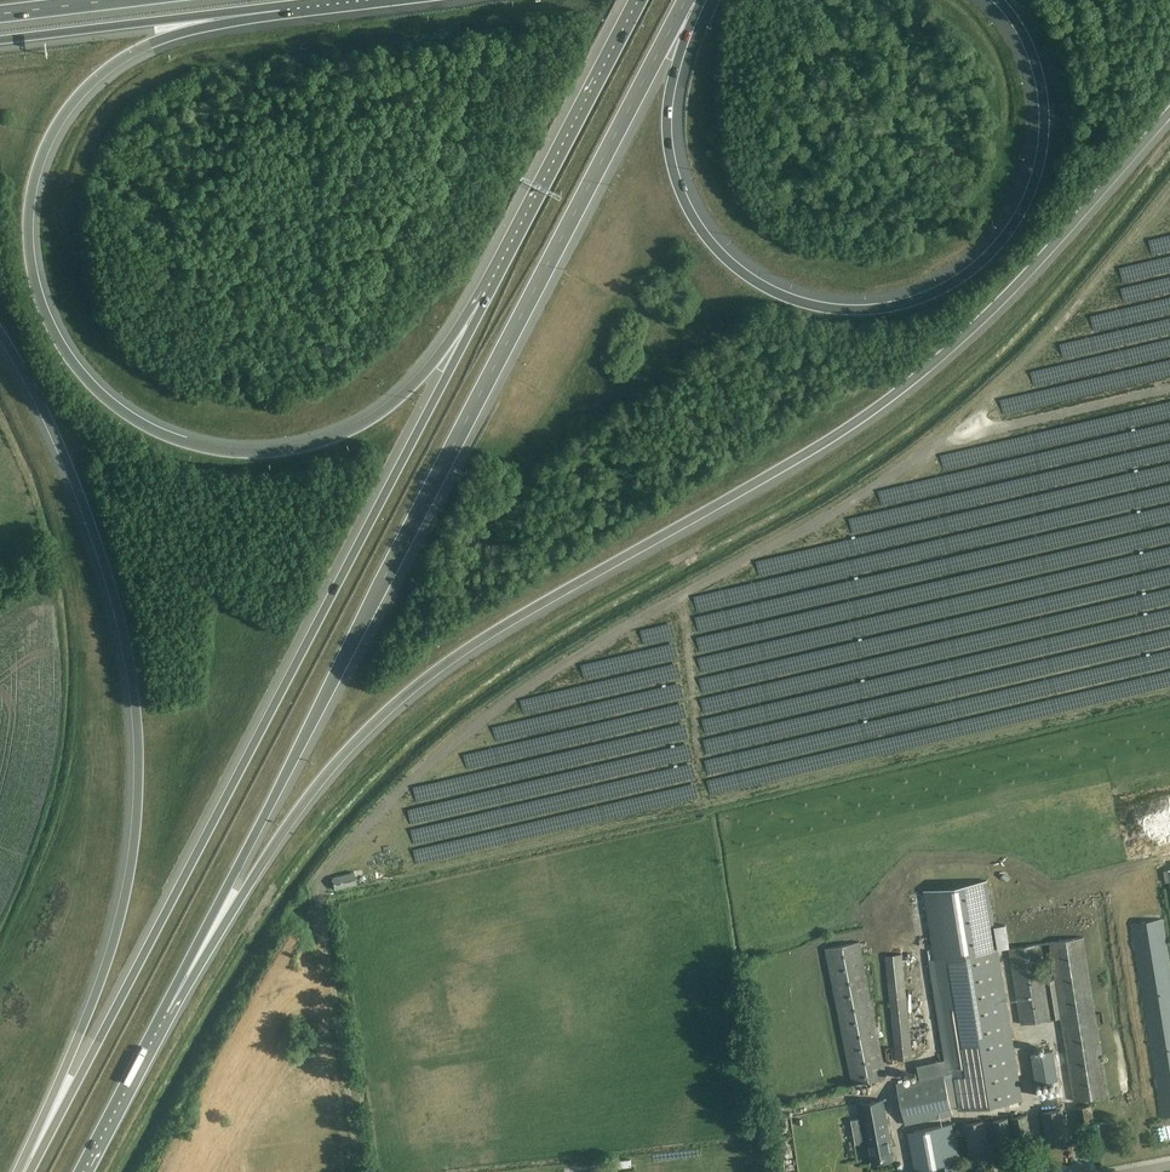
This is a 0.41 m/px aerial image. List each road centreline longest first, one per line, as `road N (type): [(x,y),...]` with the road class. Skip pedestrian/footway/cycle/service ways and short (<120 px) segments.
road 1 (motorway): [(164,1012),(318,784),(406,695),(522,616),(876,410),(991,311),(1169,115)]
road 2 (motorway): [(489,294),(394,404),(361,426),(294,450),(215,452),(172,440),(129,419),(70,359),(35,286),(28,241),(31,193),(52,130),(107,67),(141,48),(273,7)]
road 3 (motorway): [(0,333),(43,410),(99,550),(131,679),(139,750),(122,911),(26,1171)]
road 4 (motorway): [(998,0),(1019,26),(1040,84),(1042,151),(1034,183),(1019,217),(974,271),(907,304),(863,311),(772,293),(728,265),(686,208),(668,145),(667,107),(691,0)]
road 5 (motorway): [(342,662),(686,0)]
road 6 (trunk): [(342,574),(29,1171)]
road 7 (trunk): [(164,1012),(342,662)]
road 8 (track): [(363,1171),(319,888),(332,864),(355,846)]
road 9 (motorway): [(644,0),(489,294)]
road 10 (motorway): [(489,294),(342,574)]
road 11 (motorway): [(0,40),(273,7)]
road 12 (trunk): [(79,1171),(164,1012)]

